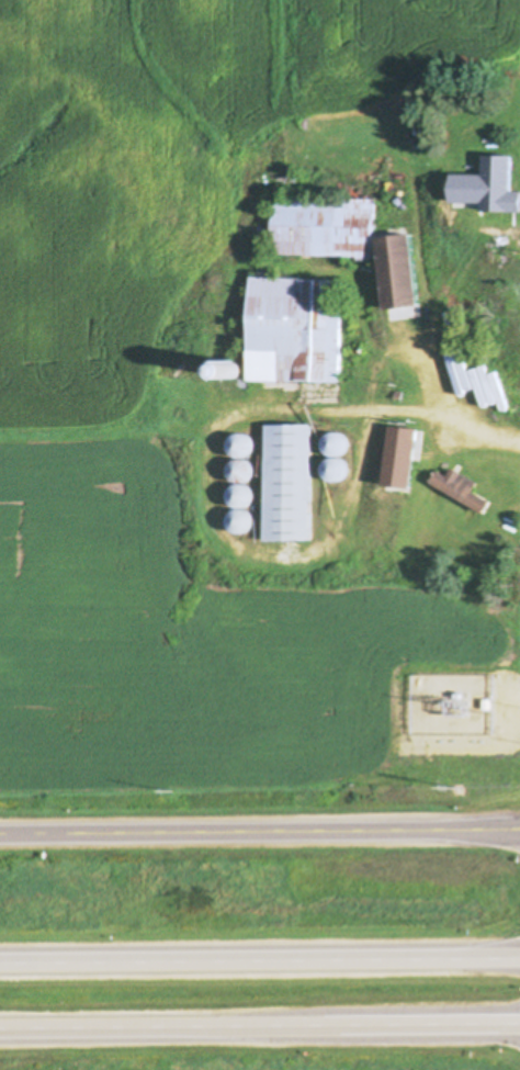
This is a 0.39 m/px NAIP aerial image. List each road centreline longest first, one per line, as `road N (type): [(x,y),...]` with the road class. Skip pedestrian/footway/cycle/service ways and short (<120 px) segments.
road 1 (secondary): [(0,836),(519,830)]
road 2 (trunk): [(0,1024),(519,1019)]
road 3 (trunk): [(519,951),(0,956)]

